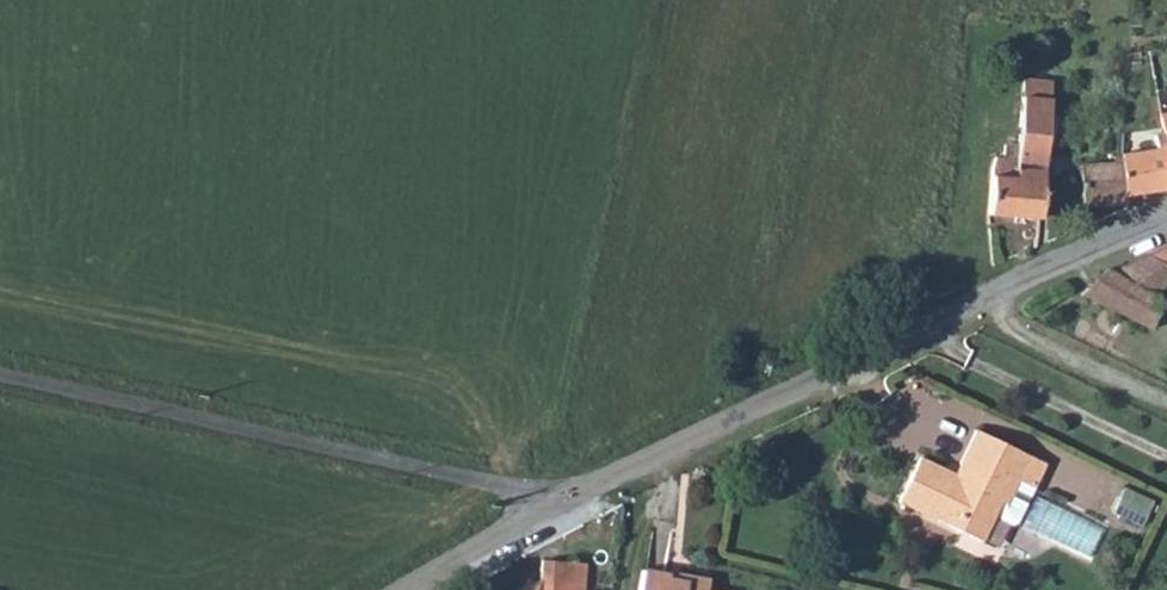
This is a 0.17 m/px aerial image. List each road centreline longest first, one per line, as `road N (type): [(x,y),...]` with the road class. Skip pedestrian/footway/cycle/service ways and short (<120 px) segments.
road 1 (unclassified): [(554,504),(1166,219)]
road 2 (residential): [(554,504),(0,377)]
road 3 (residential): [(406,589),(554,504)]

